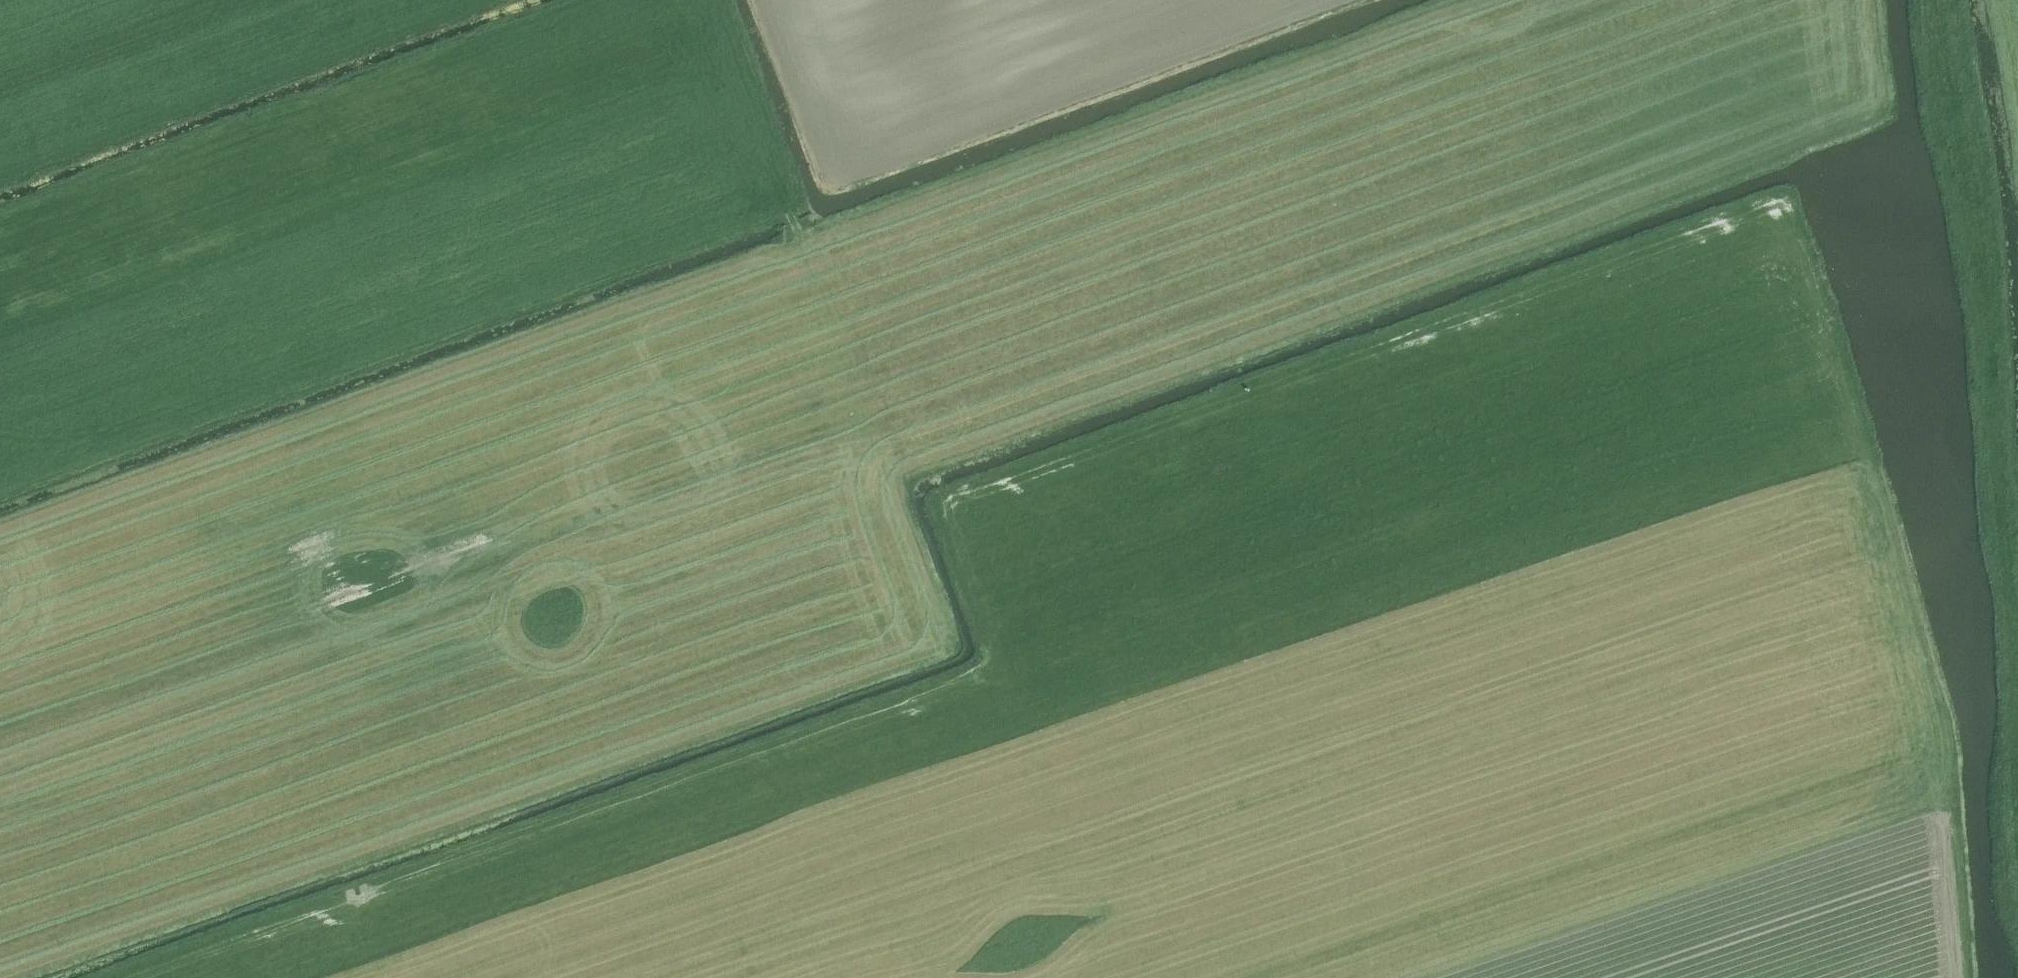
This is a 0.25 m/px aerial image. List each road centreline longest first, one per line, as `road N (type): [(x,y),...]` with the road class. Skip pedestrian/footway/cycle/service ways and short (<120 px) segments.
road 1 (track): [(0,719),(864,416),(722,0)]

